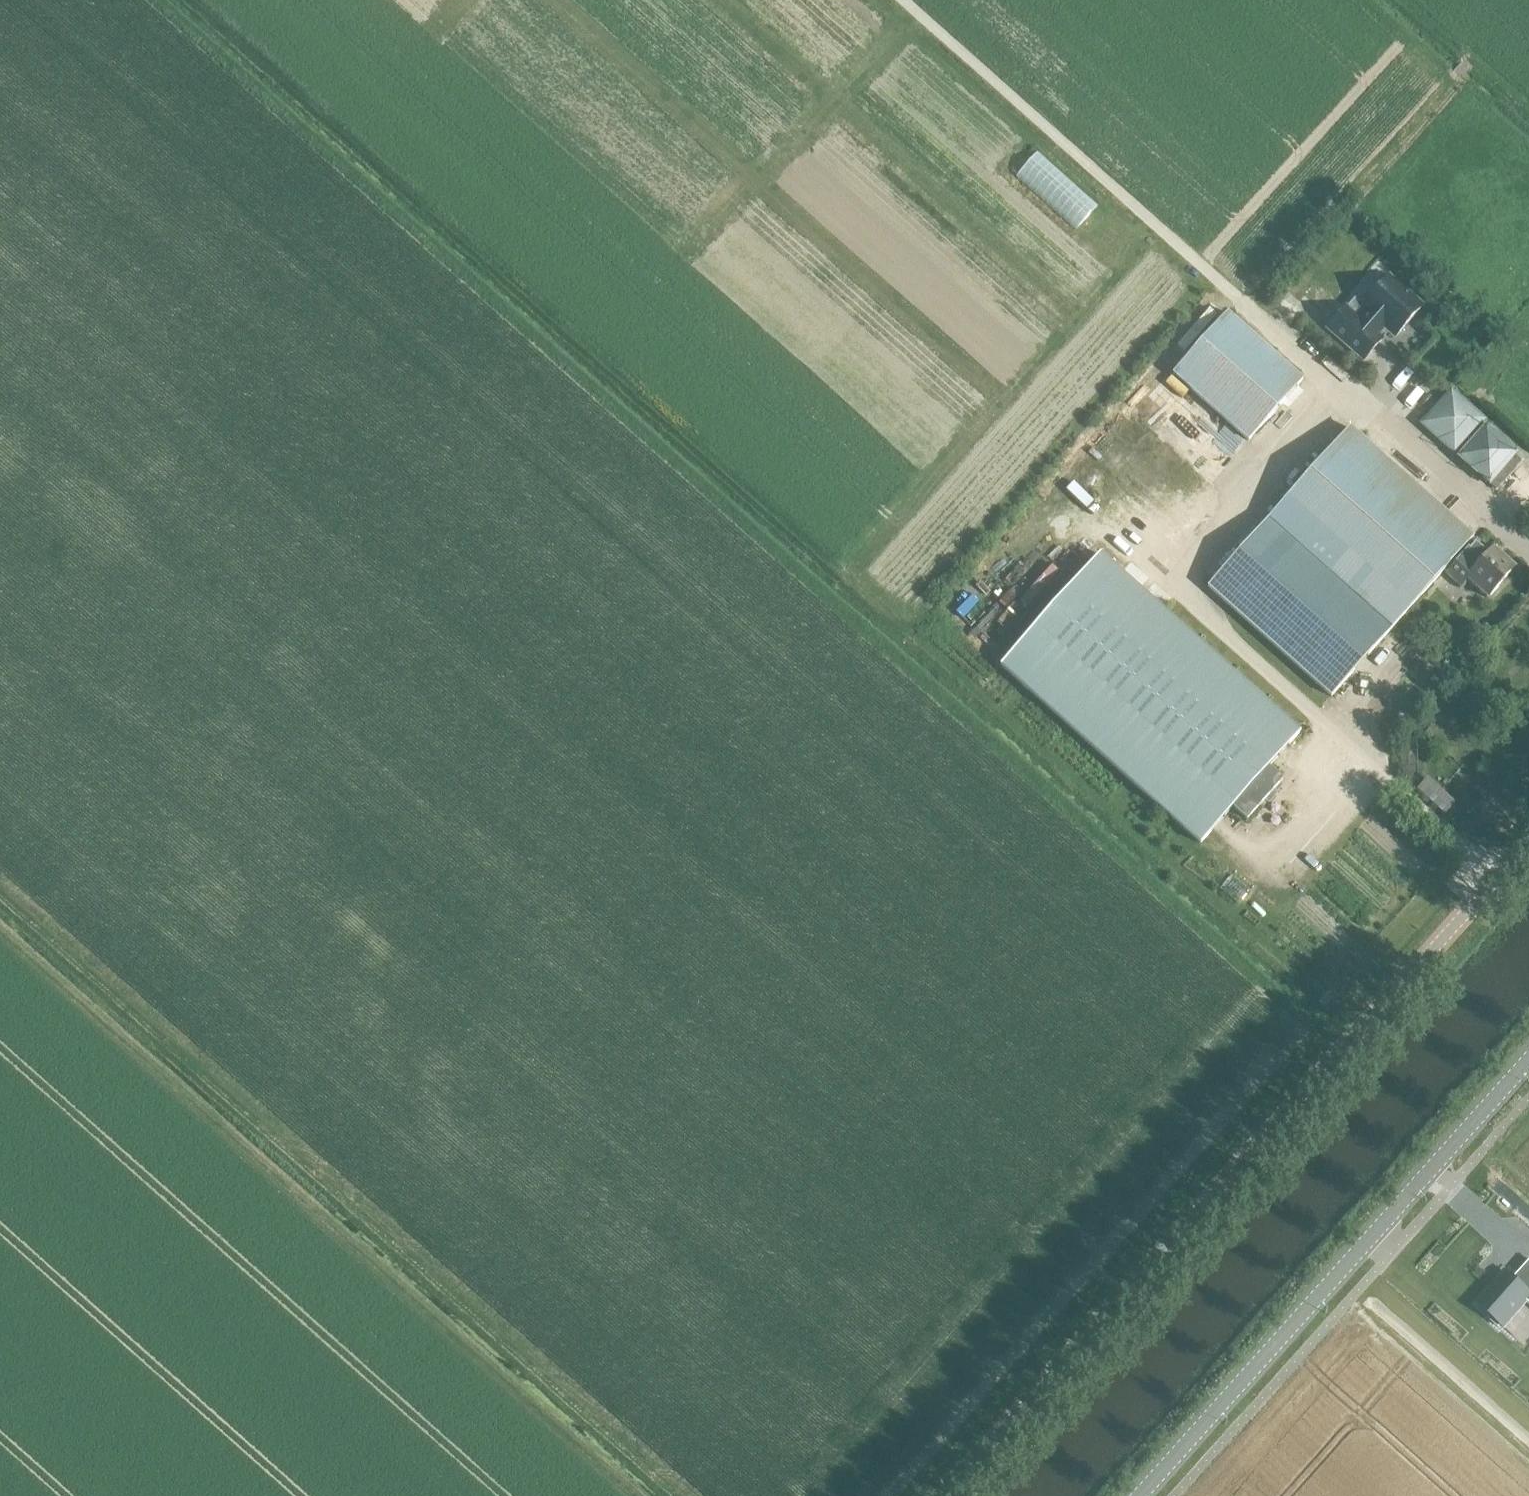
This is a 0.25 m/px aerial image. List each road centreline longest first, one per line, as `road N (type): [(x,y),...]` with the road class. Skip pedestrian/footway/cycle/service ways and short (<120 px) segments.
road 1 (unclassified): [(944,1495),(1528,844)]
road 2 (tertiary): [(1138,1495),(1528,1059)]
road 3 (track): [(1360,756),(1168,580),(1339,387)]
road 4 (track): [(1247,303),(906,0)]
road 5 (track): [(1528,548),(1339,387)]
road 6 (track): [(1503,874),(1360,756)]
road 7 (track): [(1339,387),(1247,303)]

